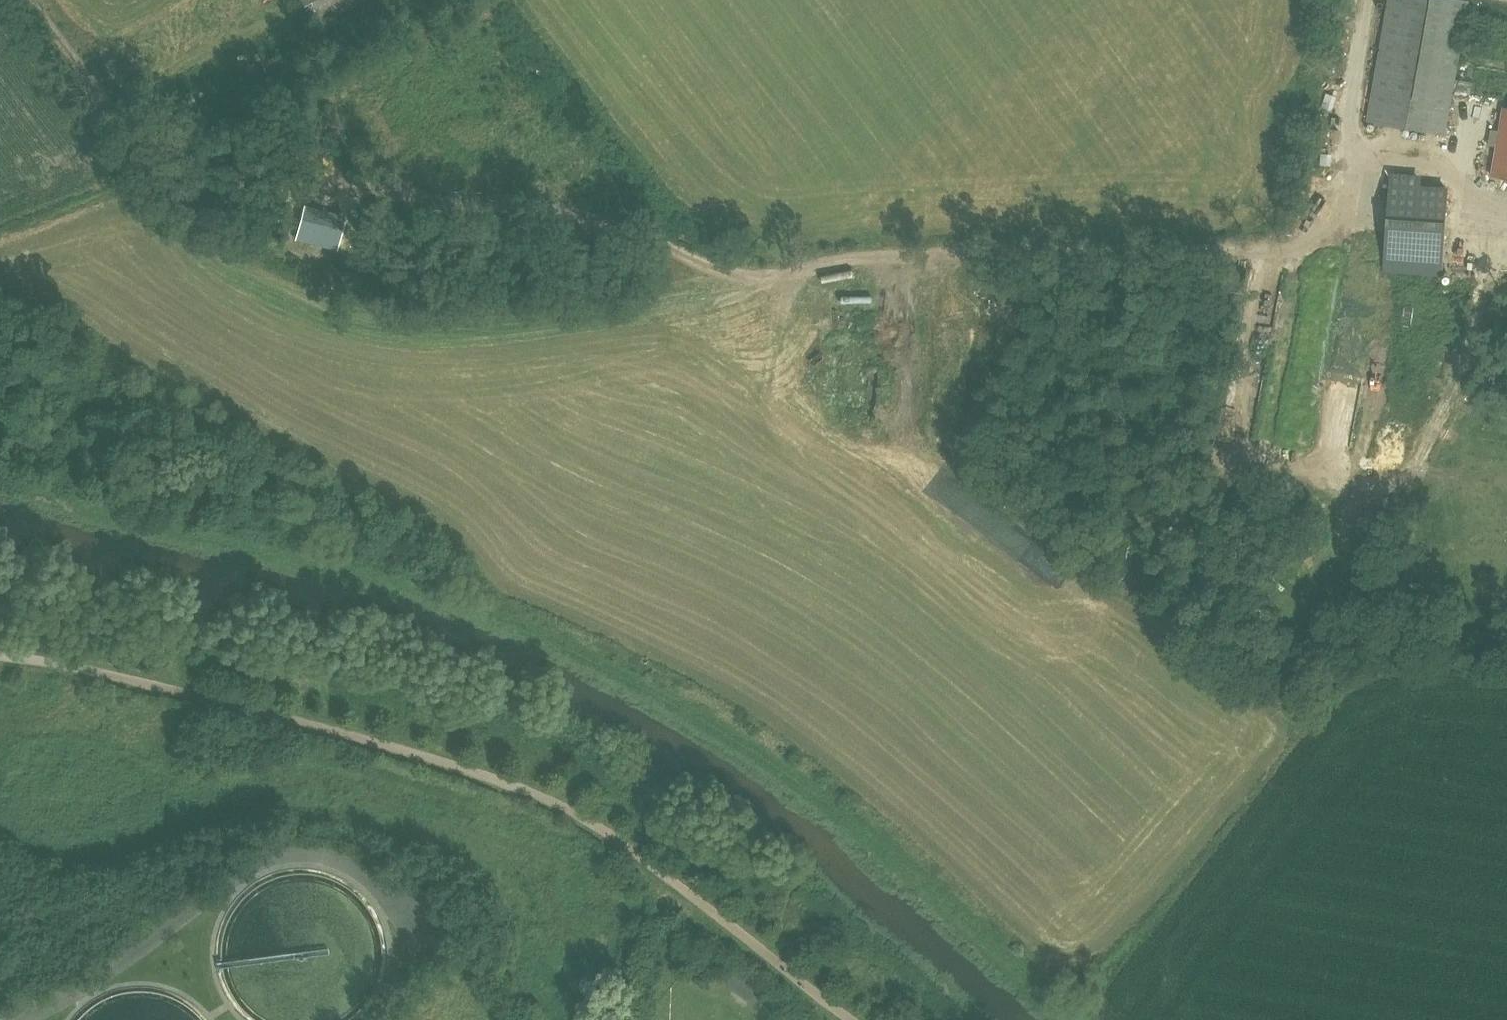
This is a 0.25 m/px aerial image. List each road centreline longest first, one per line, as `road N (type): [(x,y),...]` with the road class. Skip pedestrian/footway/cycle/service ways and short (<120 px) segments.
road 1 (track): [(43,0),(197,188),(376,171),(434,141),(505,157),(583,222),(766,282),(865,265),(1299,250)]

